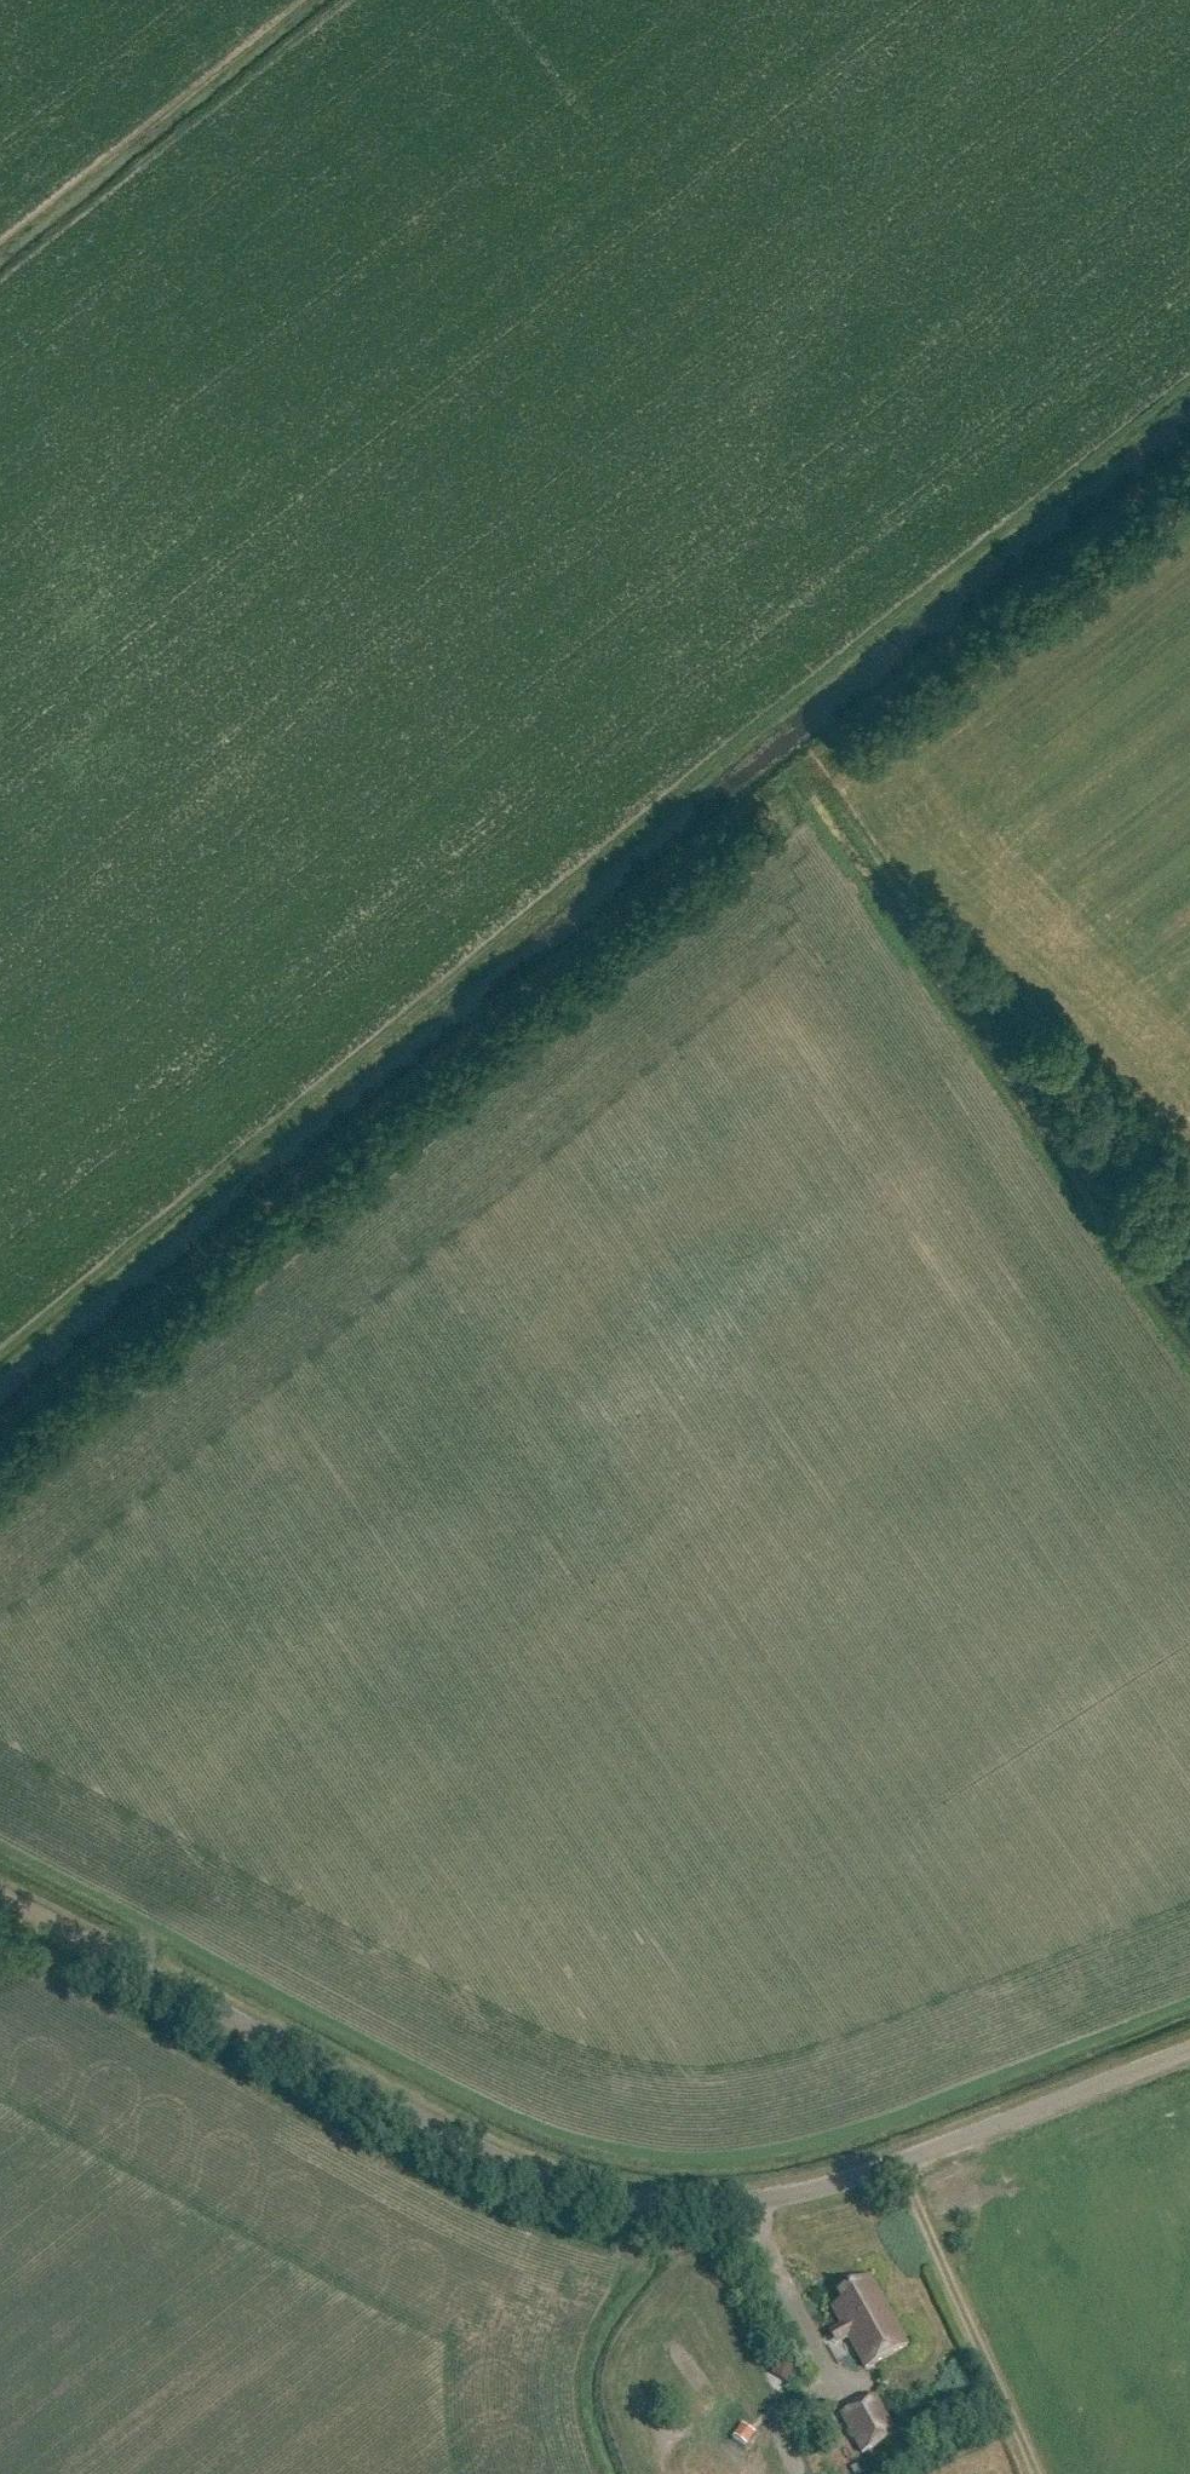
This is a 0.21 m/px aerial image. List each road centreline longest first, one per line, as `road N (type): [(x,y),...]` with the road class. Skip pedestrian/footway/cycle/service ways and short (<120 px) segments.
road 1 (unclassified): [(1189,2048),(871,2175),(790,2199),(717,2208),(651,2204),(599,2195),(458,2139),(0,1895)]
road 2 (track): [(901,2163),(1034,2473)]

